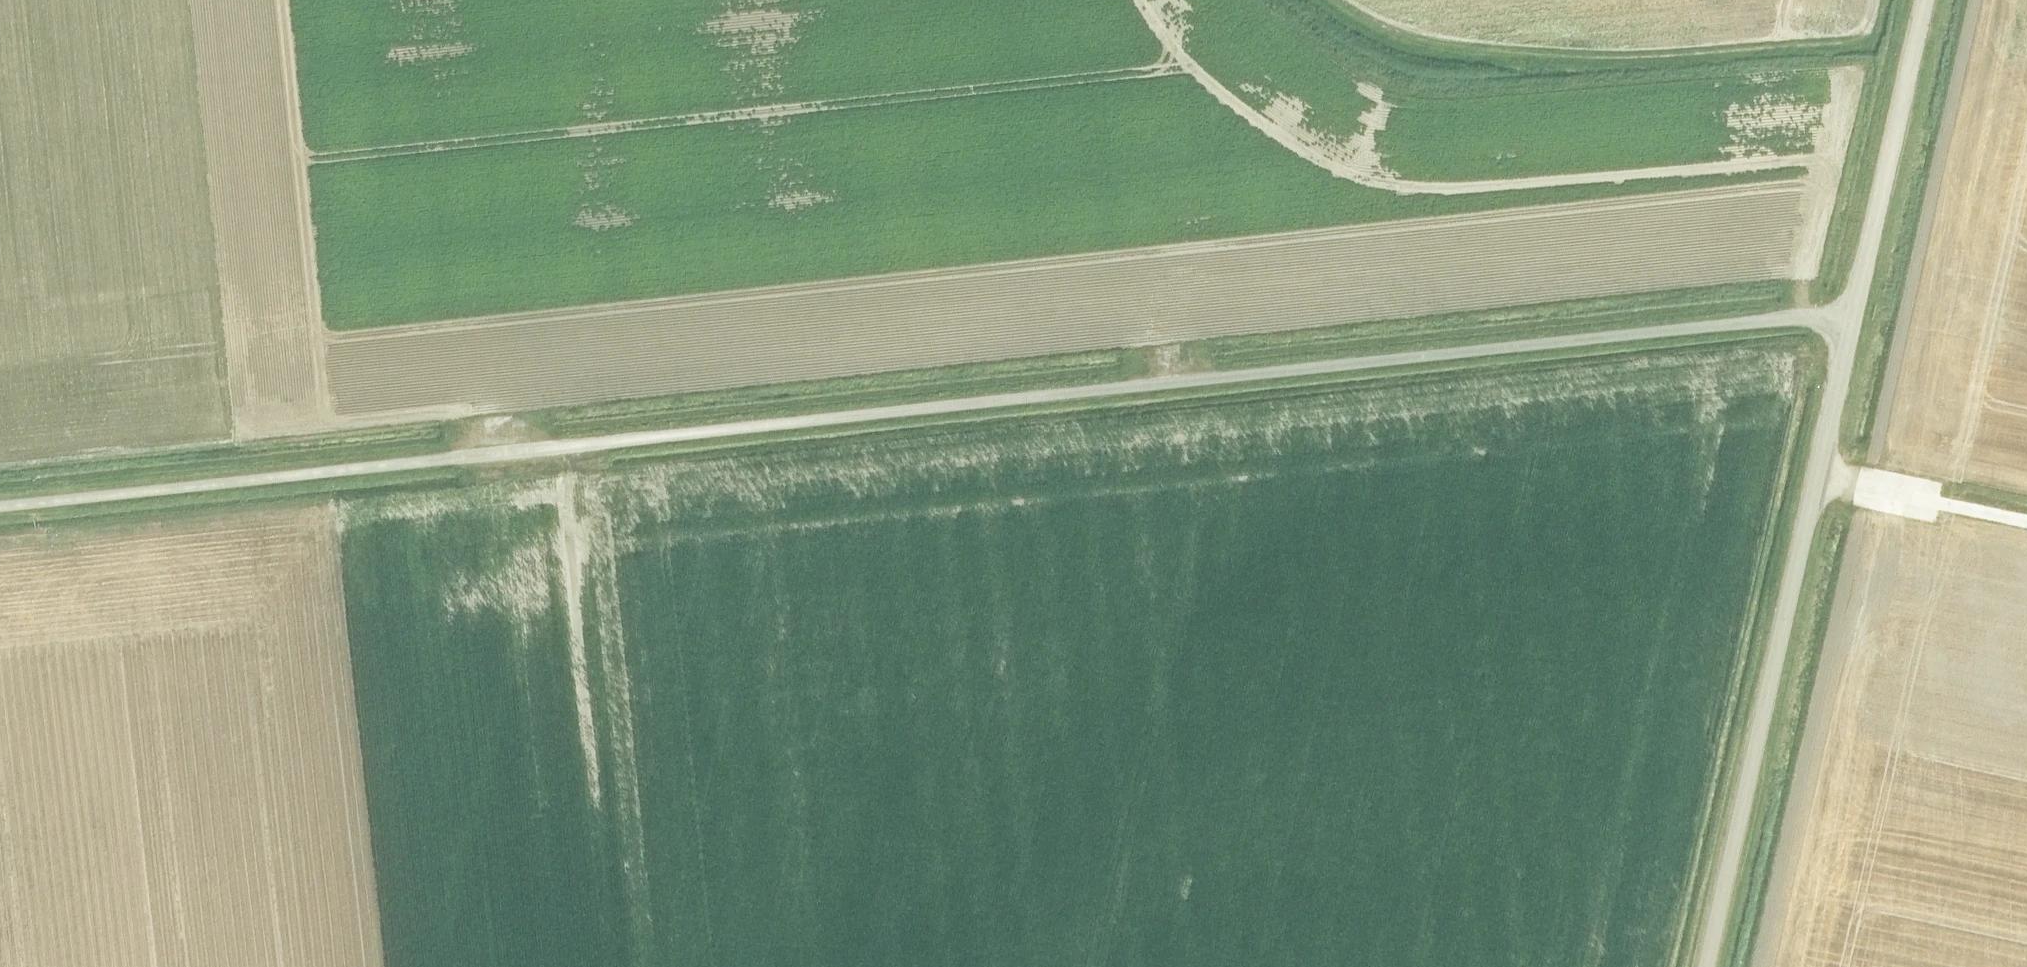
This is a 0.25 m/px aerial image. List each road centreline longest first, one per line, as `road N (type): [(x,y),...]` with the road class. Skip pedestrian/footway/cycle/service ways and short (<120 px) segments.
road 1 (unclassified): [(0,503),(1852,309)]
road 2 (unclassified): [(1709,966),(1852,309)]
road 3 (unclassified): [(1852,309),(1922,0)]

